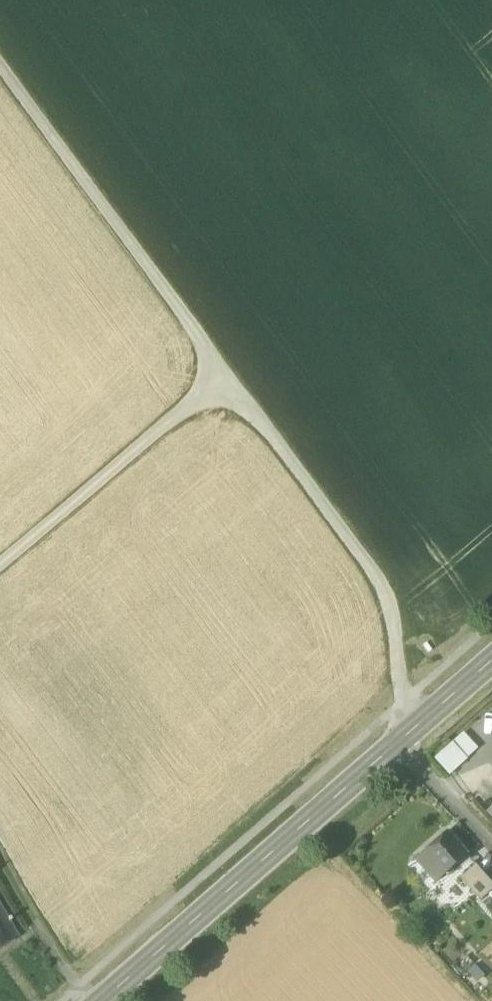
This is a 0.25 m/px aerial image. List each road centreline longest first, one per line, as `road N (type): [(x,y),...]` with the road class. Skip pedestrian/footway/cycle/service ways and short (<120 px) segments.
road 1 (track): [(412,729),(388,593),(0,68)]
road 2 (secondary): [(102,1000),(491,660)]
road 3 (track): [(228,377),(0,566)]

